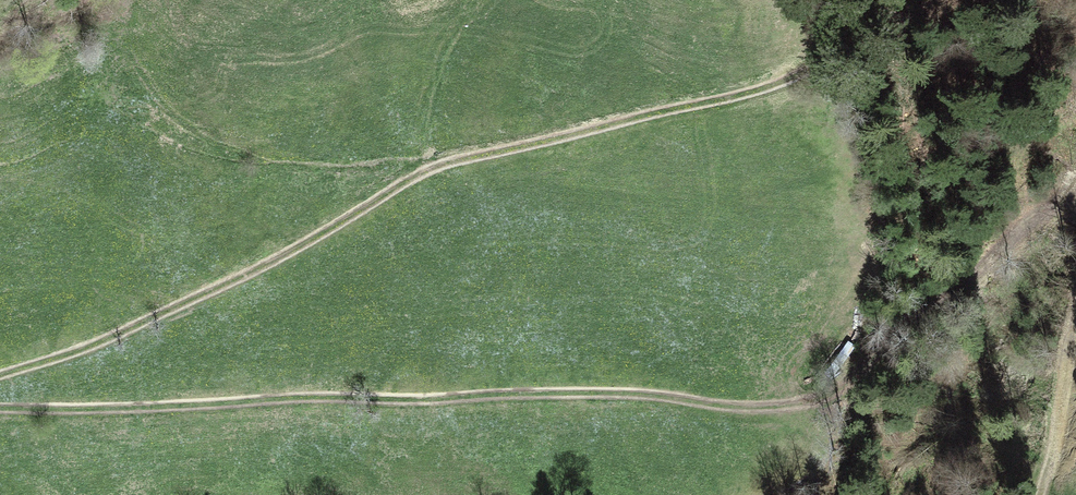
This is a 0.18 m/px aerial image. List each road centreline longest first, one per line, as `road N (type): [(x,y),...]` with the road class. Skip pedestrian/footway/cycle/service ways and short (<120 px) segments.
road 1 (track): [(0,378),(142,324),(284,256),(438,164),(505,156),(796,78),(852,50),(899,0)]
road 2 (track): [(0,413),(666,395),(774,401)]

